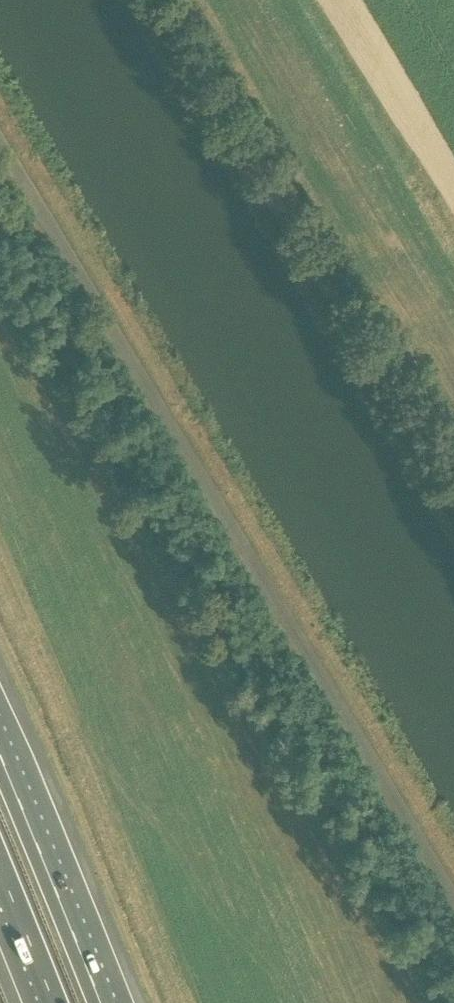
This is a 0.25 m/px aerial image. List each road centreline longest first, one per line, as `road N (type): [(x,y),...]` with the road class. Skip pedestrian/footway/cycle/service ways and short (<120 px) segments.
road 1 (unclassified): [(453,906),(0,140)]
road 2 (track): [(453,503),(151,0)]
road 3 (motorway): [(101,1002),(0,760)]
road 4 (motorway): [(0,873),(55,1002)]

